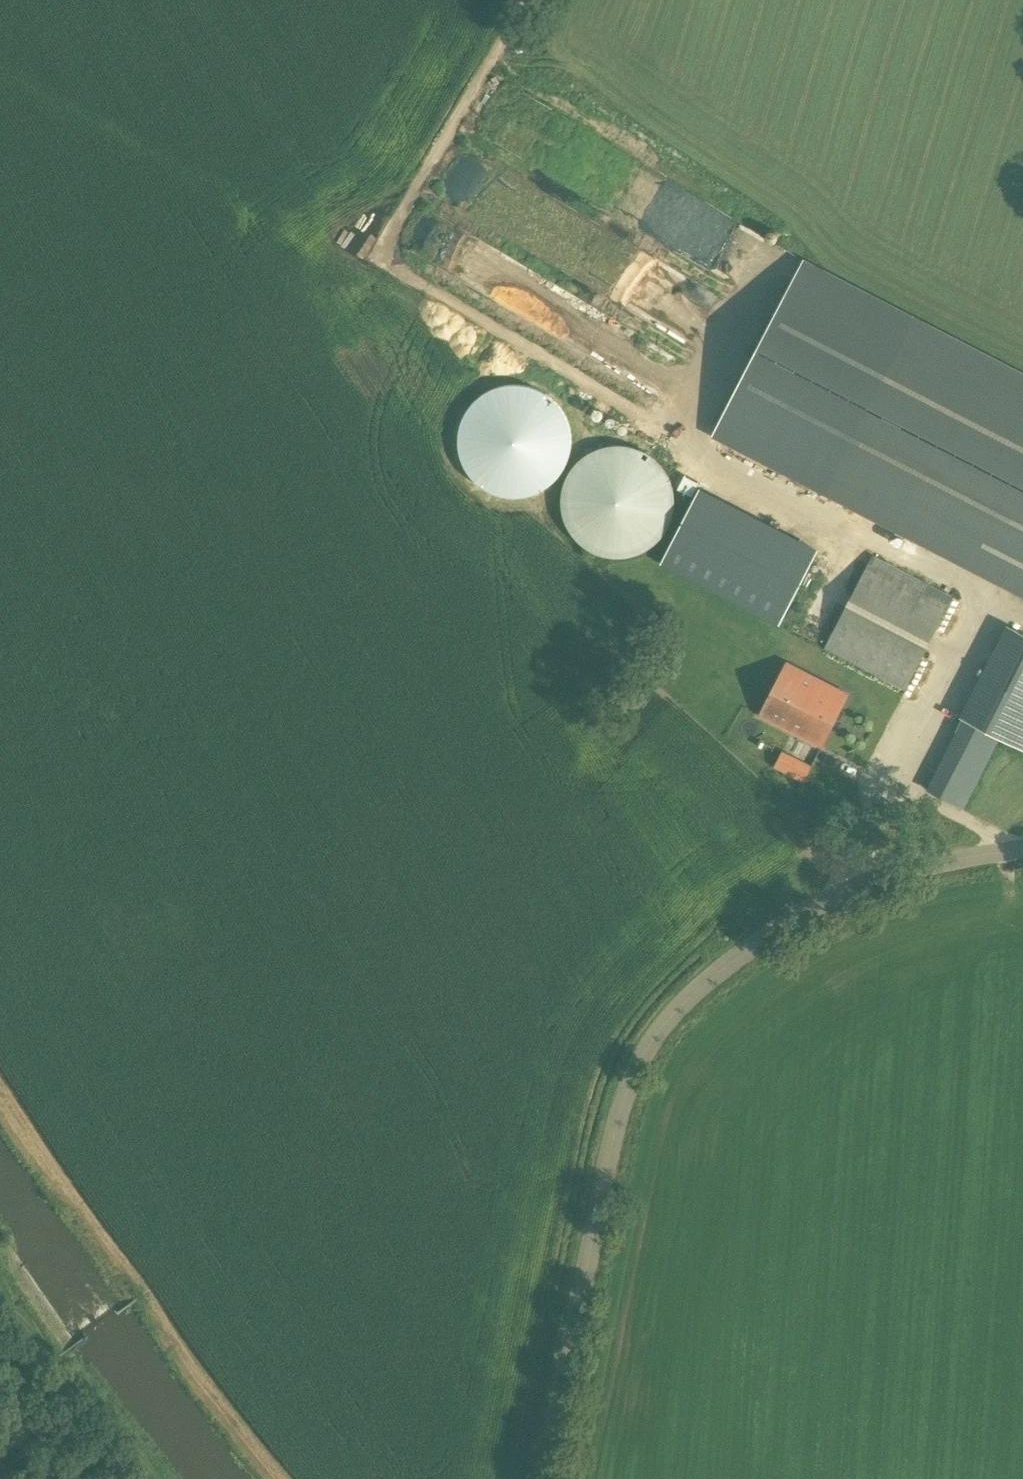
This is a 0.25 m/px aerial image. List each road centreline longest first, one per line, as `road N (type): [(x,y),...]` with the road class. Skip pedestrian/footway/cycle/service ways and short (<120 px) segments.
road 1 (tertiary): [(548,1478),(636,1077),(663,1032),(711,978),(771,937),(866,891),(1022,853)]

